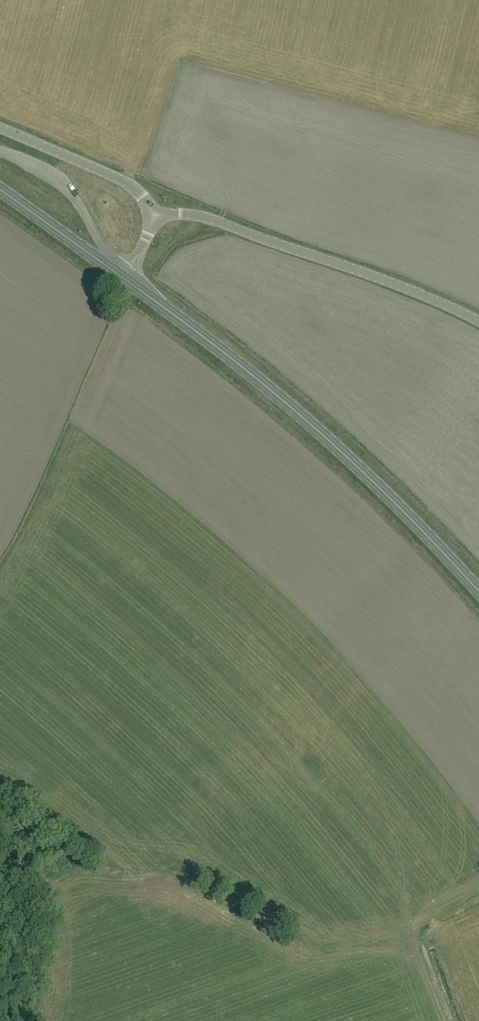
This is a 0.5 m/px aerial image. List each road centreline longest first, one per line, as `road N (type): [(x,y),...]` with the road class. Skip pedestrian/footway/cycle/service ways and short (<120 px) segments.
road 1 (primary): [(478,587),(303,416),(123,278)]
road 2 (unclassified): [(478,320),(200,215),(155,213)]
road 3 (unclassified): [(155,213),(128,183),(0,127)]
road 4 (primary): [(123,278),(0,192)]

